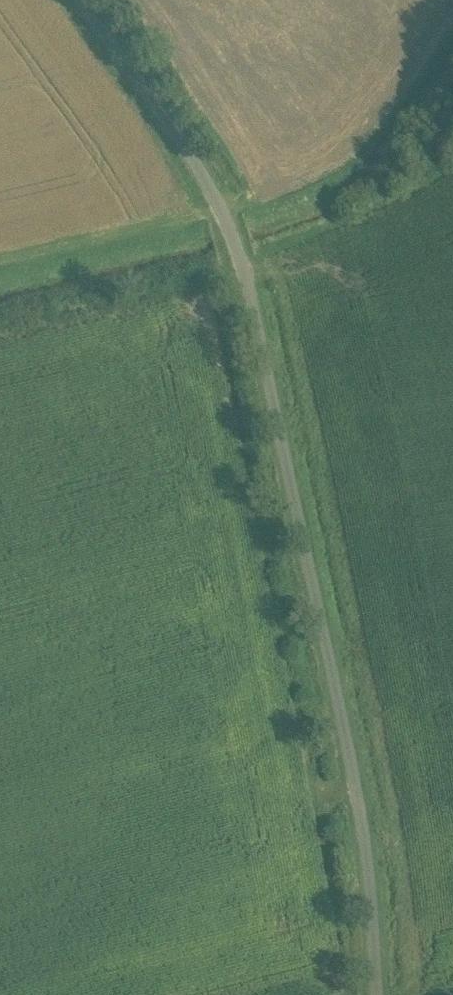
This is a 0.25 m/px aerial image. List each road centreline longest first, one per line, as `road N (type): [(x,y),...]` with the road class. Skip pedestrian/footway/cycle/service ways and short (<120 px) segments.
road 1 (unclassified): [(90,0),(223,211),(244,272),(346,703),(377,994)]

